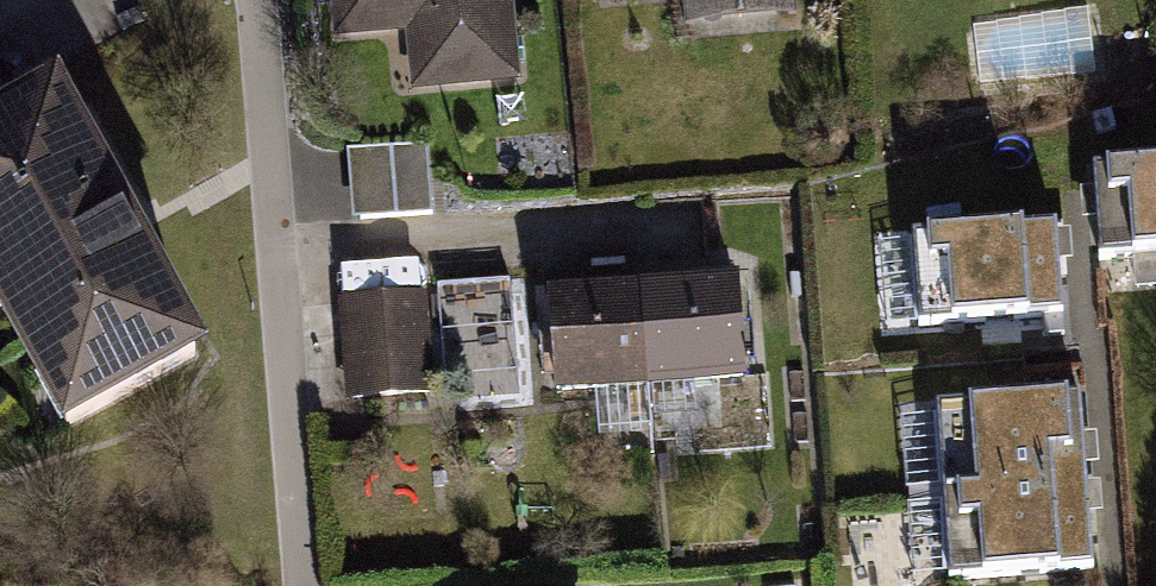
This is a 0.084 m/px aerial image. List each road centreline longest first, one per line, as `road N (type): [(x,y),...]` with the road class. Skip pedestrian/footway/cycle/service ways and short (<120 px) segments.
road 1 (residential): [(276,248),(687,218)]
road 2 (residential): [(276,248),(300,585)]
road 3 (residential): [(258,0),(276,248)]

